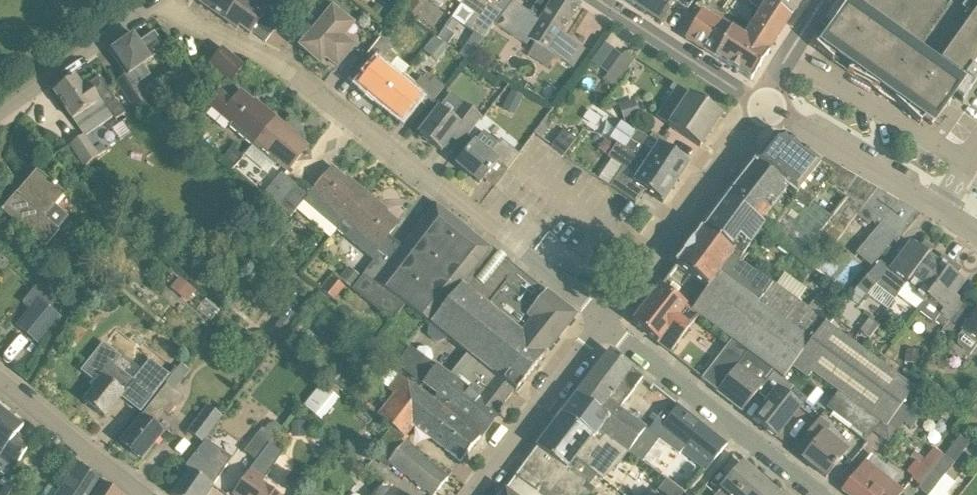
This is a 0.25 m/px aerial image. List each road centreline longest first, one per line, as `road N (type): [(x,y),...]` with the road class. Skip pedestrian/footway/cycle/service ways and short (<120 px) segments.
road 1 (residential): [(160,1),(195,27),(268,58),(604,324)]
road 2 (residential): [(821,494),(604,324)]
road 3 (residential): [(604,324),(764,105)]
road 4 (residential): [(976,234),(764,105)]
road 5 (residential): [(470,494),(604,324)]
road 6 (residential): [(0,115),(160,1)]
road 7 (residential): [(764,105),(600,0)]
road 8 (residential): [(144,494),(0,380)]
road 9 (residential): [(764,105),(827,0)]

